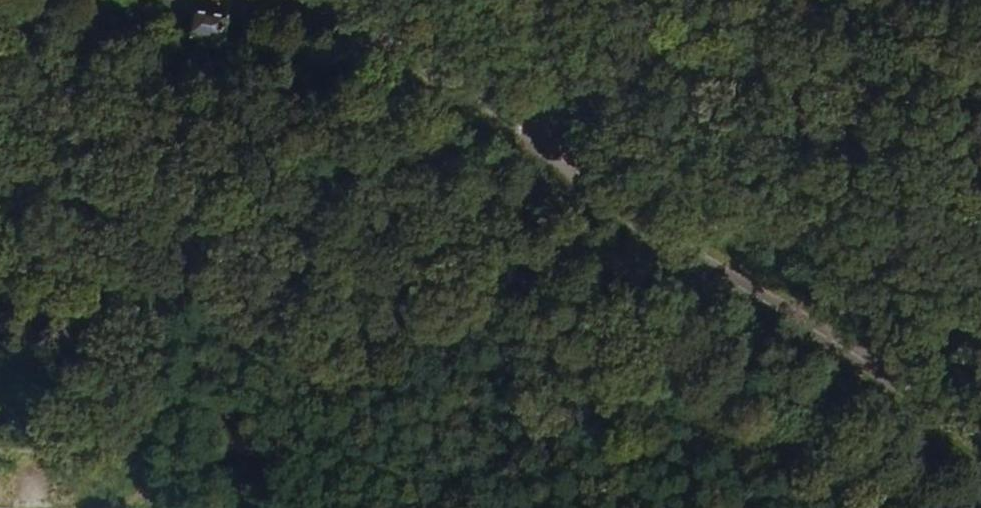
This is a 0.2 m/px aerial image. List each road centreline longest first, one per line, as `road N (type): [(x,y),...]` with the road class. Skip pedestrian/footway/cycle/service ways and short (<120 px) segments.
road 1 (unclassified): [(980,441),(323,0)]
road 2 (track): [(611,0),(795,142),(890,172),(980,181)]
road 3 (track): [(600,191),(595,80),(522,0)]

